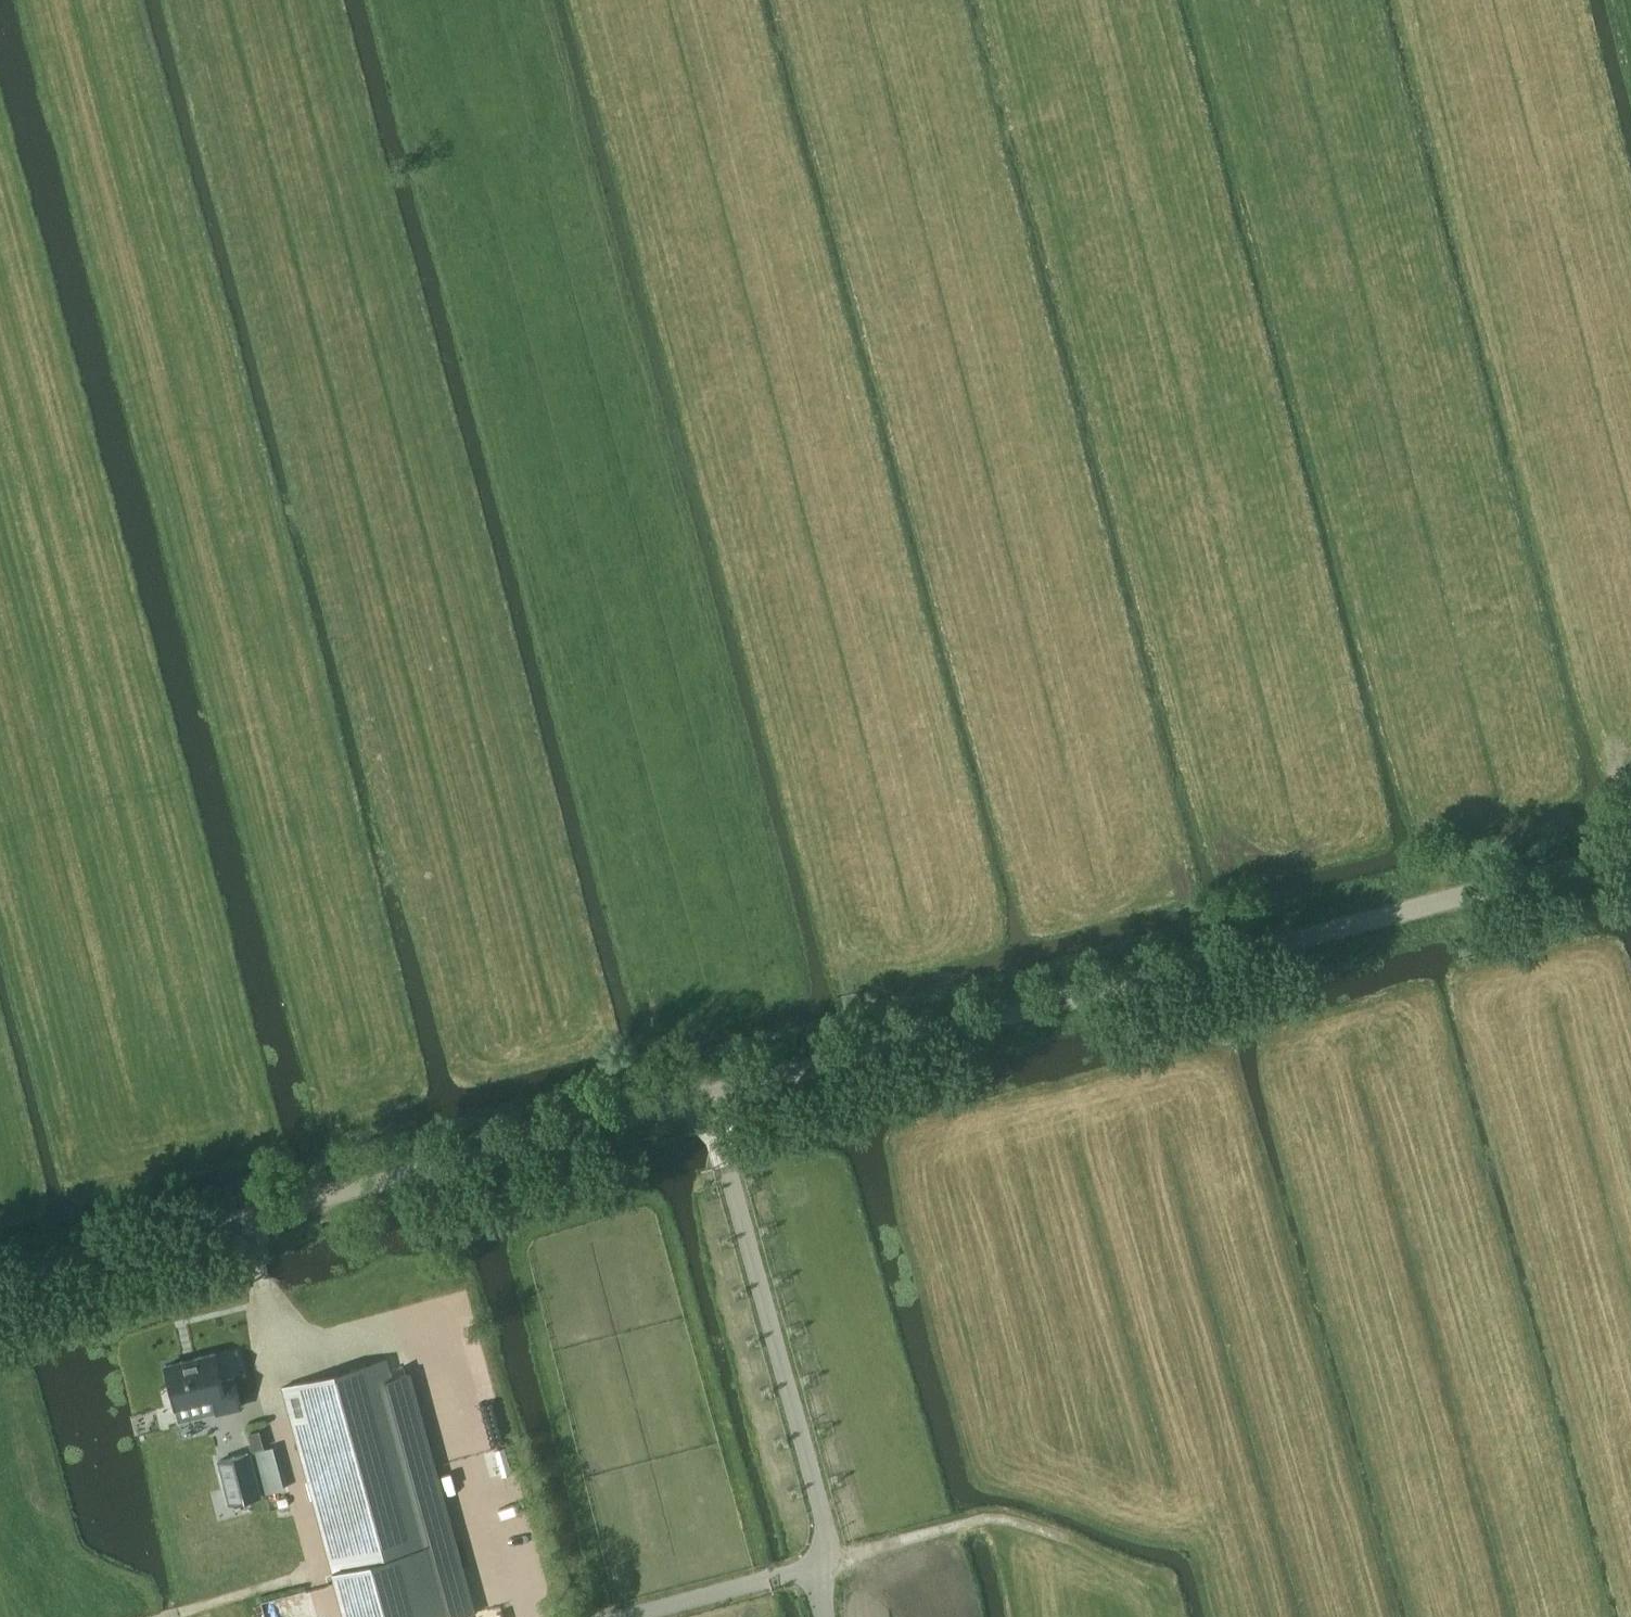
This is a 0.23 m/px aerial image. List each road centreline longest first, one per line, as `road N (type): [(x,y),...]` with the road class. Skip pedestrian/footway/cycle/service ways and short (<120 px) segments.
road 1 (unclassified): [(0,1279),(1630,844)]

